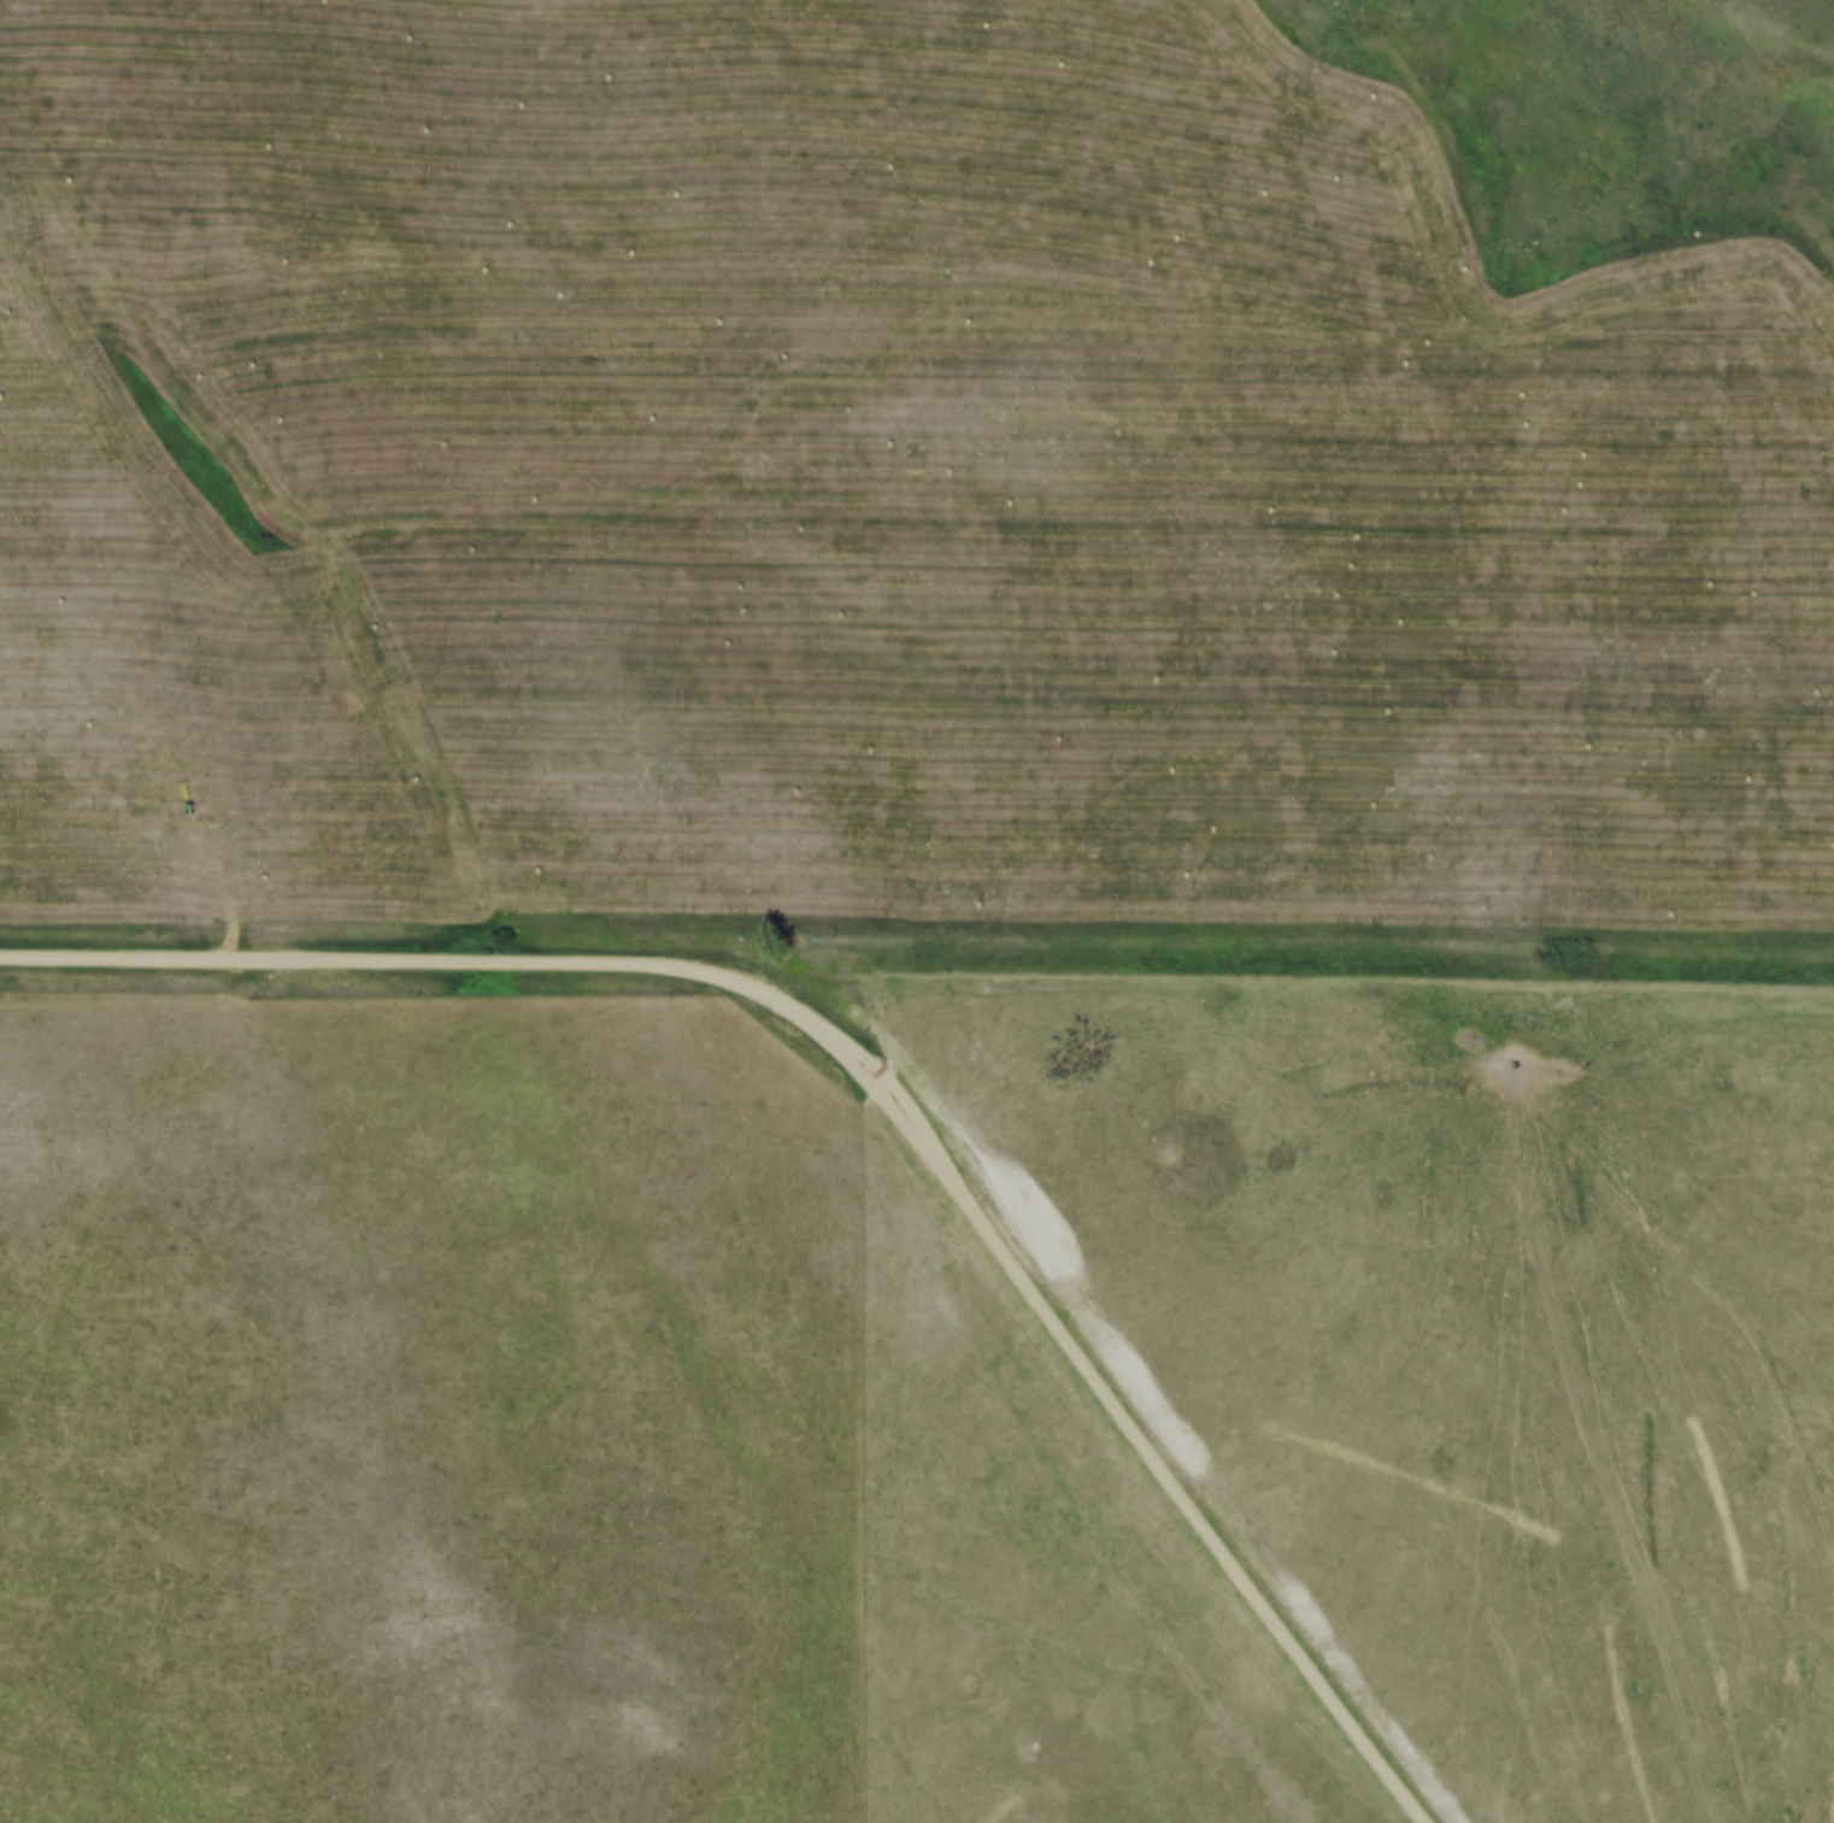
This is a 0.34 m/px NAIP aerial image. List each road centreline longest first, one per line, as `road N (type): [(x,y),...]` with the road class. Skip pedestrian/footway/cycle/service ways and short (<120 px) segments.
road 1 (residential): [(0,950),(669,965),(748,984),(818,1021),(866,1059),(927,1129),(980,1222),(1427,1822)]
road 2 (track): [(818,1021),(980,1222)]

